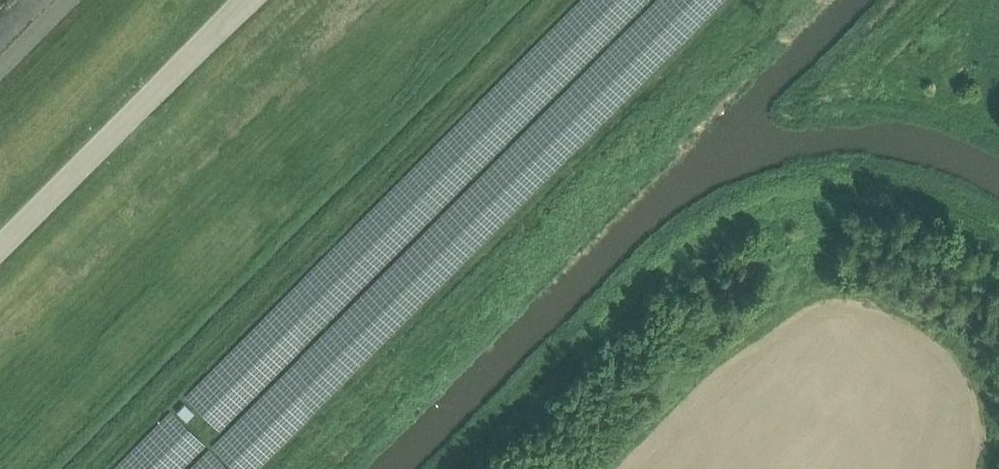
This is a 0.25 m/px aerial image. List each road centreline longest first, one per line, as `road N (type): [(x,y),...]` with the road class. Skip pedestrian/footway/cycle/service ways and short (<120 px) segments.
road 1 (tertiary): [(0,254),(252,0)]

